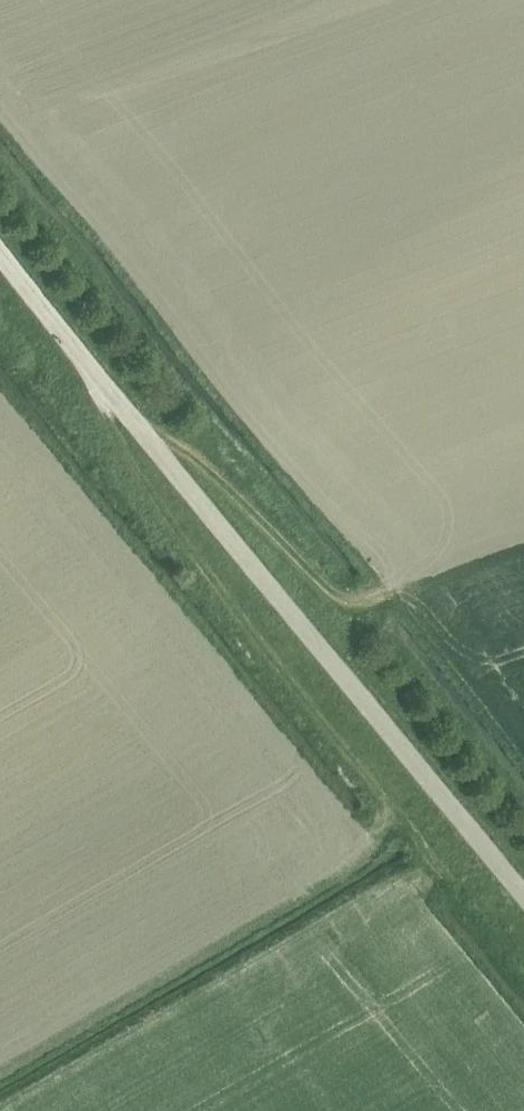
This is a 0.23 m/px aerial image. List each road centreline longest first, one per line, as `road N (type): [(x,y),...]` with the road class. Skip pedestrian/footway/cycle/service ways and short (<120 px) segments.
road 1 (unclassified): [(523,858),(0,218)]

